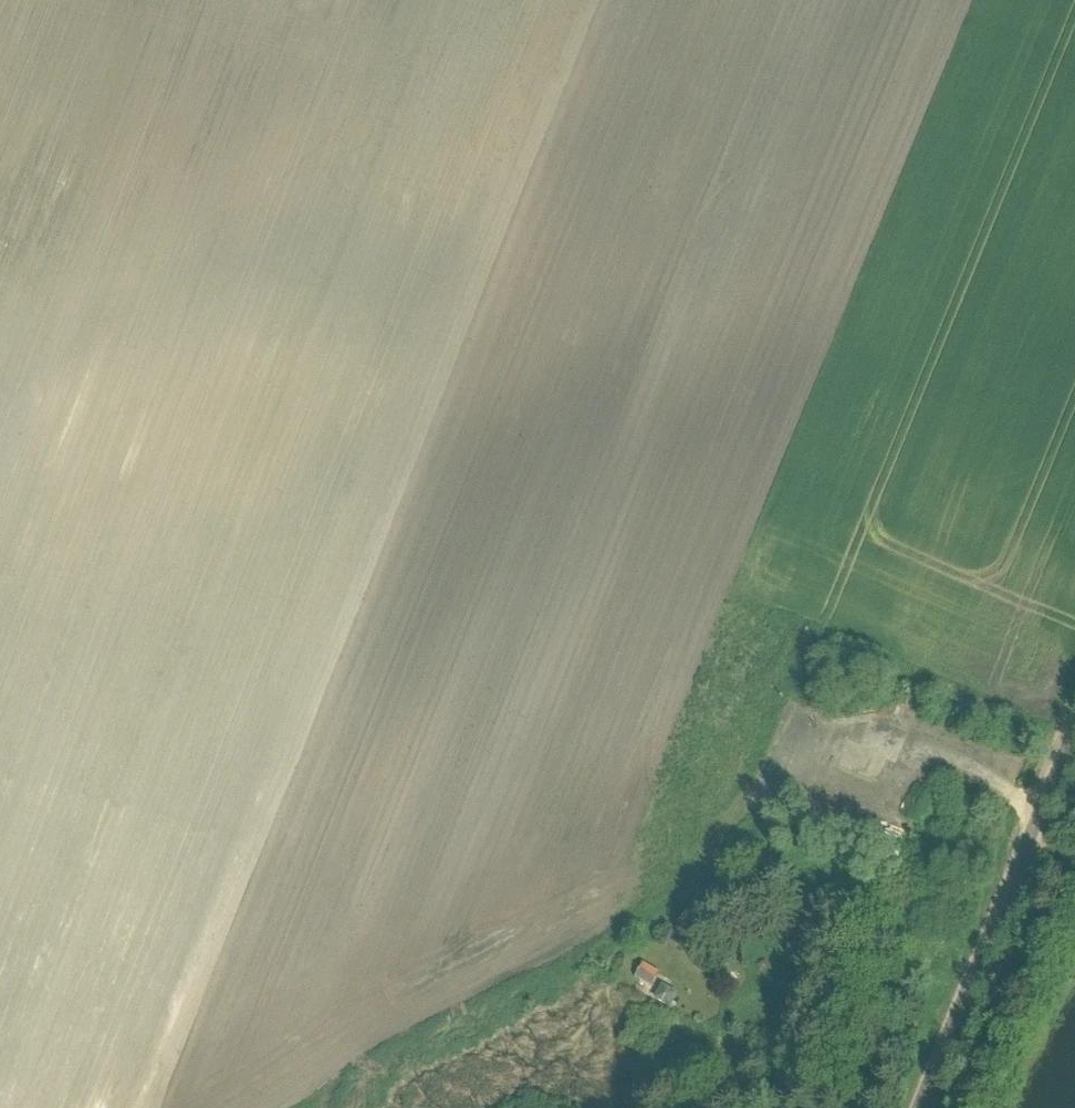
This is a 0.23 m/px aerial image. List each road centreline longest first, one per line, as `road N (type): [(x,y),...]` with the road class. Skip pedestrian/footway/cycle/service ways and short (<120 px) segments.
road 1 (unclassified): [(934,1107),(1074,755)]

